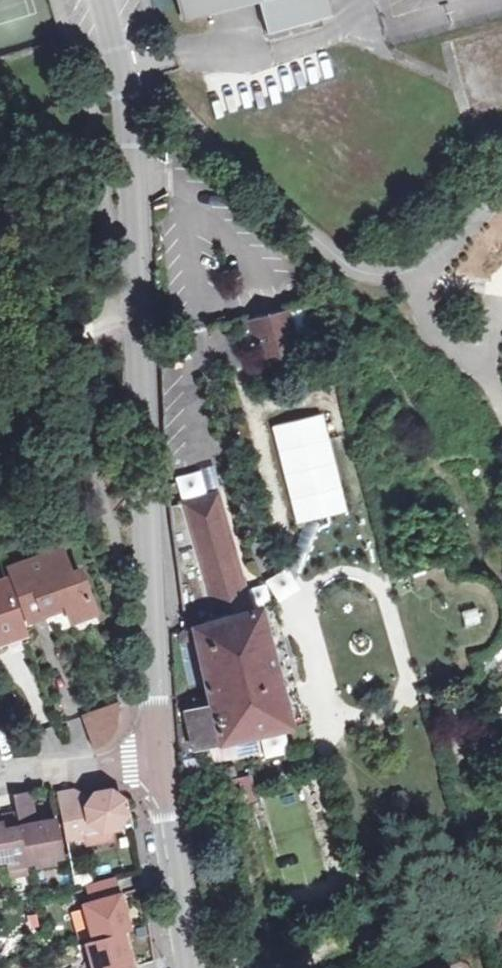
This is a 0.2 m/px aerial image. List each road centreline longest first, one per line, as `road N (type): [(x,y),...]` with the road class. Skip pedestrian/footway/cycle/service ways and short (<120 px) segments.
road 1 (residential): [(161,761),(133,179),(123,68),(103,0)]
road 2 (residential): [(191,967),(161,761)]
road 3 (residential): [(0,778),(161,761)]

